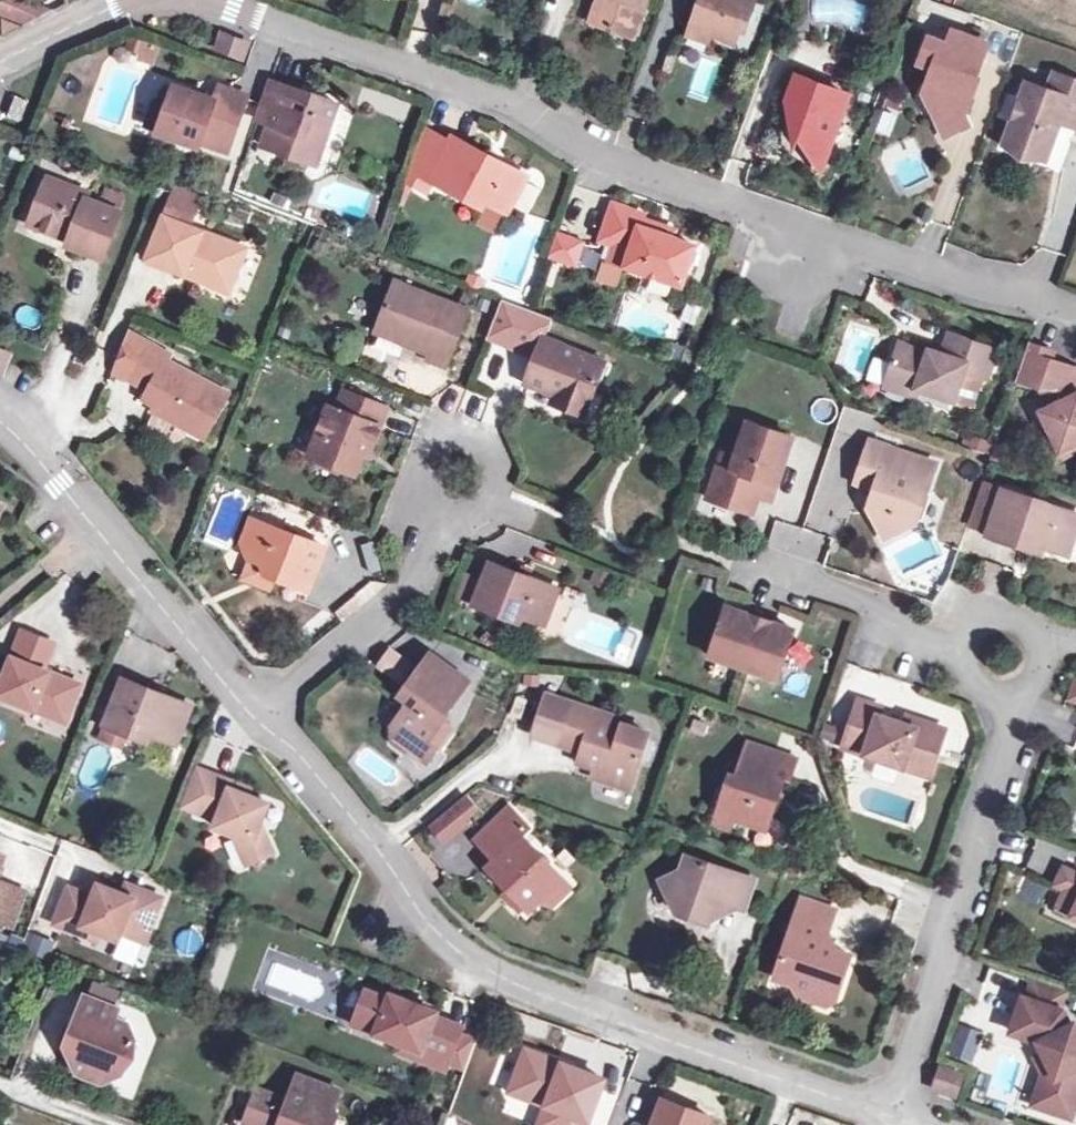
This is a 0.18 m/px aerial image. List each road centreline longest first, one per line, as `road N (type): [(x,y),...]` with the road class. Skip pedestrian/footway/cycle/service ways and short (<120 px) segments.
road 1 (residential): [(210,0),(521,108),(628,172),(1075,313)]
road 2 (residential): [(266,713),(421,918),(475,970),(641,1033),(892,1107)]
road 3 (residential): [(892,1107),(1035,662),(777,568)]
road 4 (residential): [(0,411),(181,628),(266,713)]
road 5 (residential): [(266,713),(406,590),(462,465)]
road 6 (unclassified): [(162,0),(0,70)]

